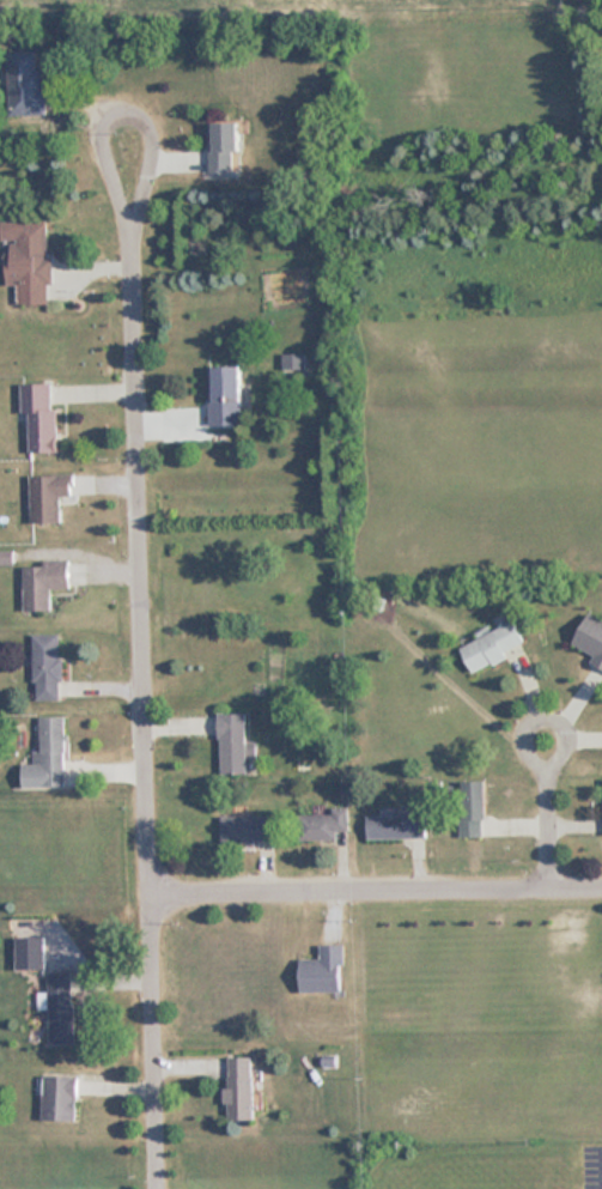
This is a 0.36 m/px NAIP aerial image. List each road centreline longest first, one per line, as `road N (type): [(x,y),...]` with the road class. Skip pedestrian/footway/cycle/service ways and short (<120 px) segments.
road 1 (residential): [(158,1188),(133,205)]
road 2 (residential): [(152,882),(601,874)]
road 3 (residential): [(552,875),(545,754),(561,738),(566,715),(543,702),(523,717),(525,740),(545,754)]
road 4 (residential): [(133,205),(103,133),(104,108),(123,95),(150,108),(153,140),(133,205)]

